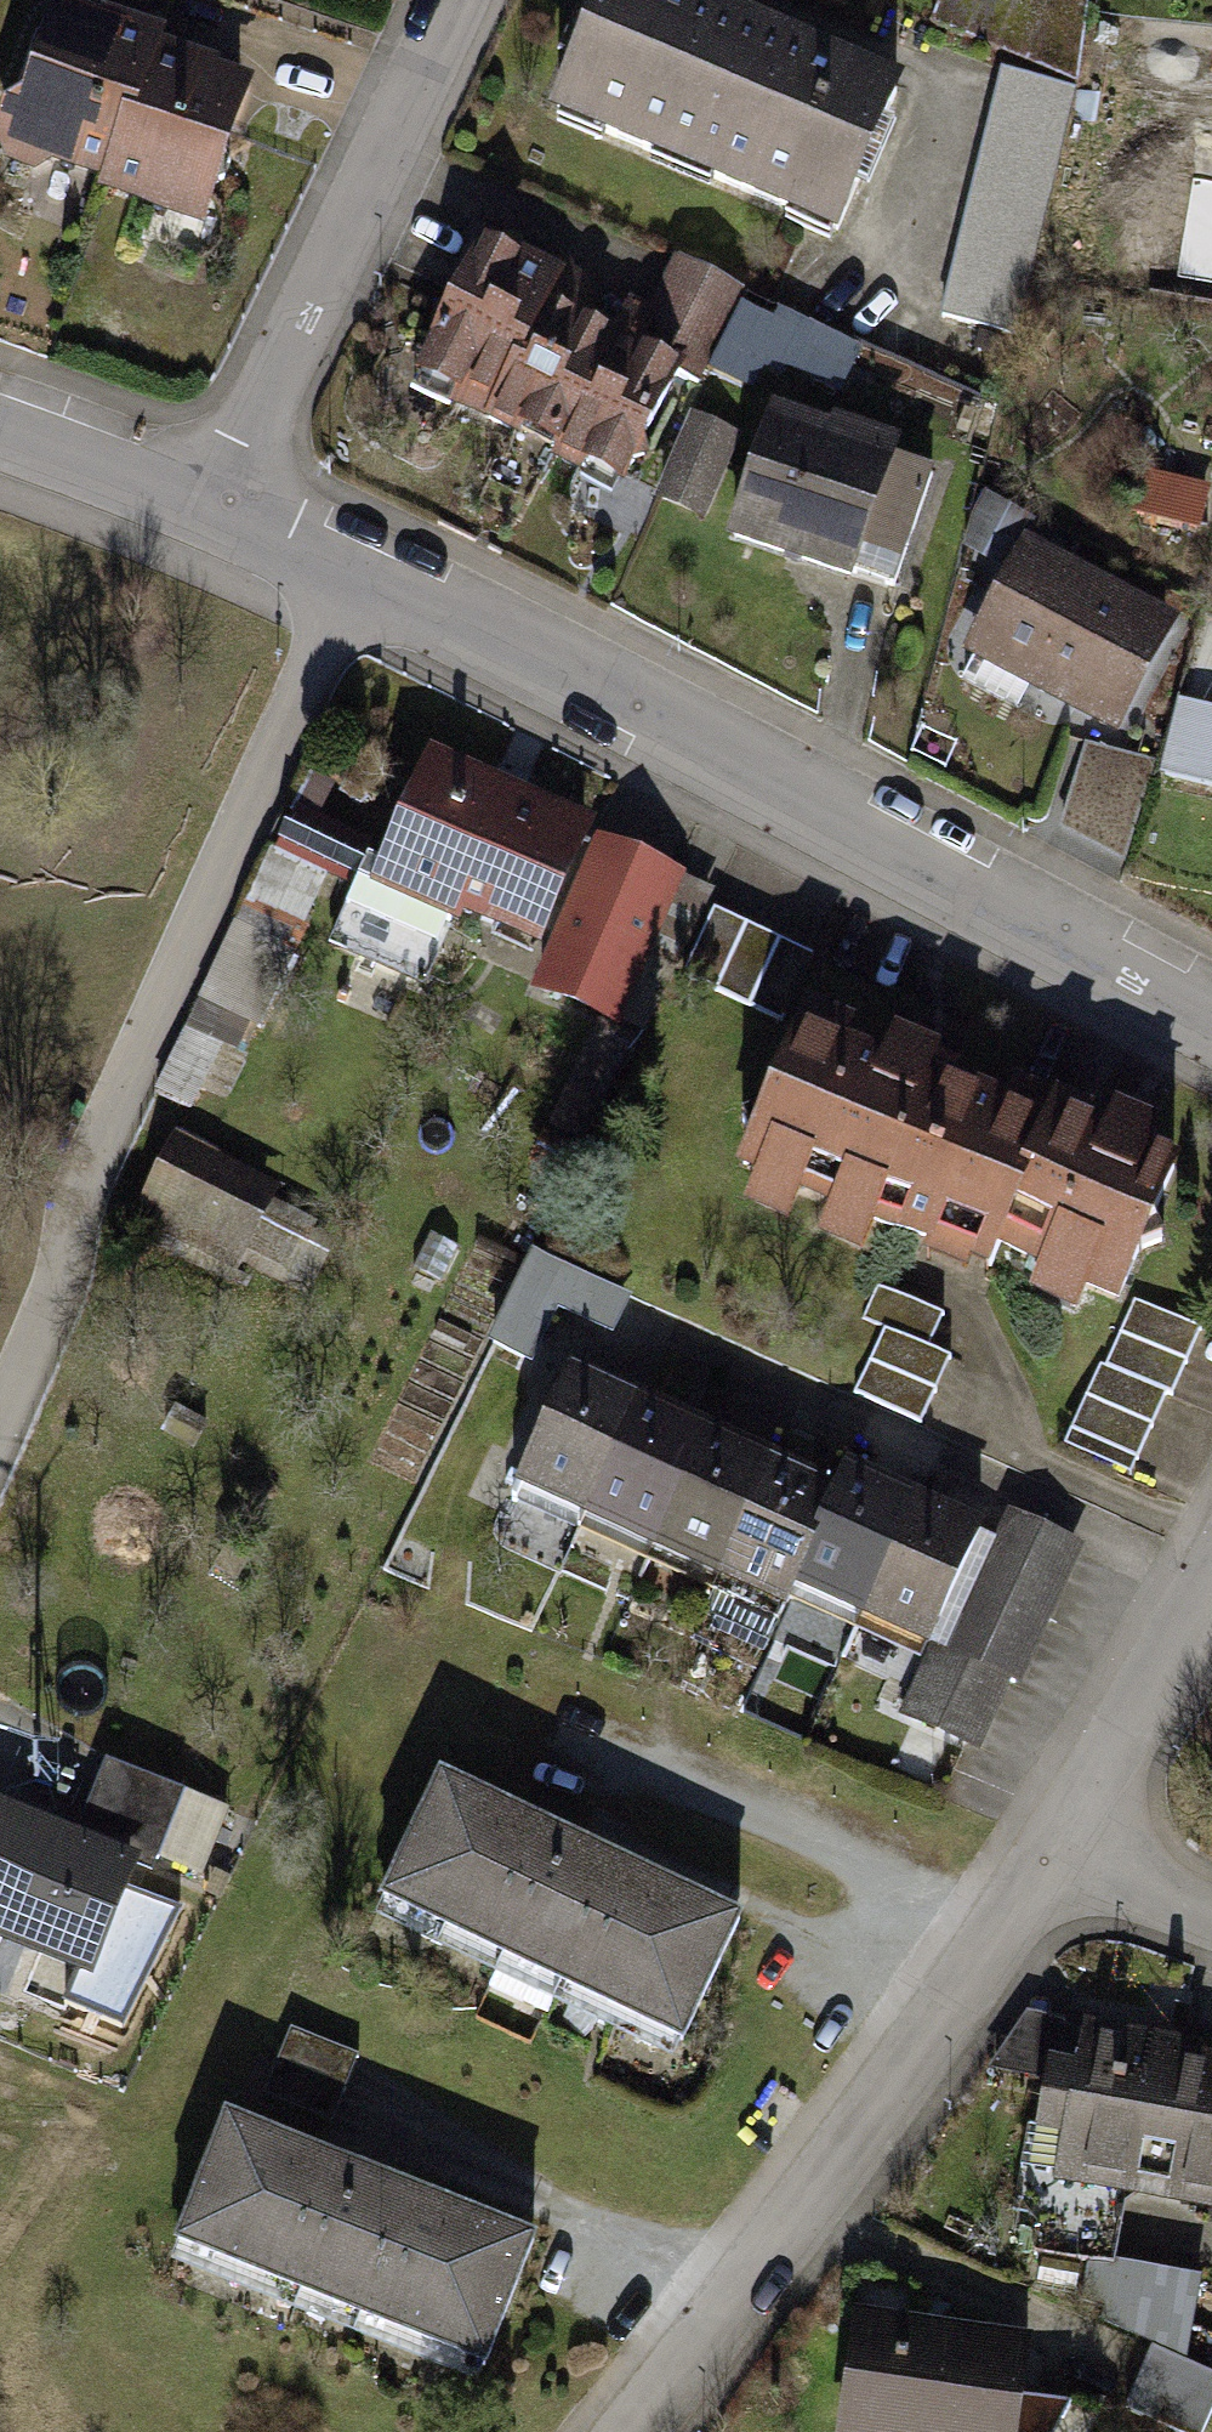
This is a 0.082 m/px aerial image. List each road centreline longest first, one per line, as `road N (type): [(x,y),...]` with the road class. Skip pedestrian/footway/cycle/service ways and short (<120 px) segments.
road 1 (residential): [(223,512),(514,649),(1211,1004)]
road 2 (track): [(362,578),(0,1394)]
road 3 (residential): [(1065,1852),(614,2431)]
road 4 (residential): [(463,0),(321,322),(223,512)]
road 5 (residential): [(1211,1593),(1065,1852)]
road 6 (residential): [(0,424),(223,512)]
road 7 (residential): [(1065,1852),(1211,1907)]

